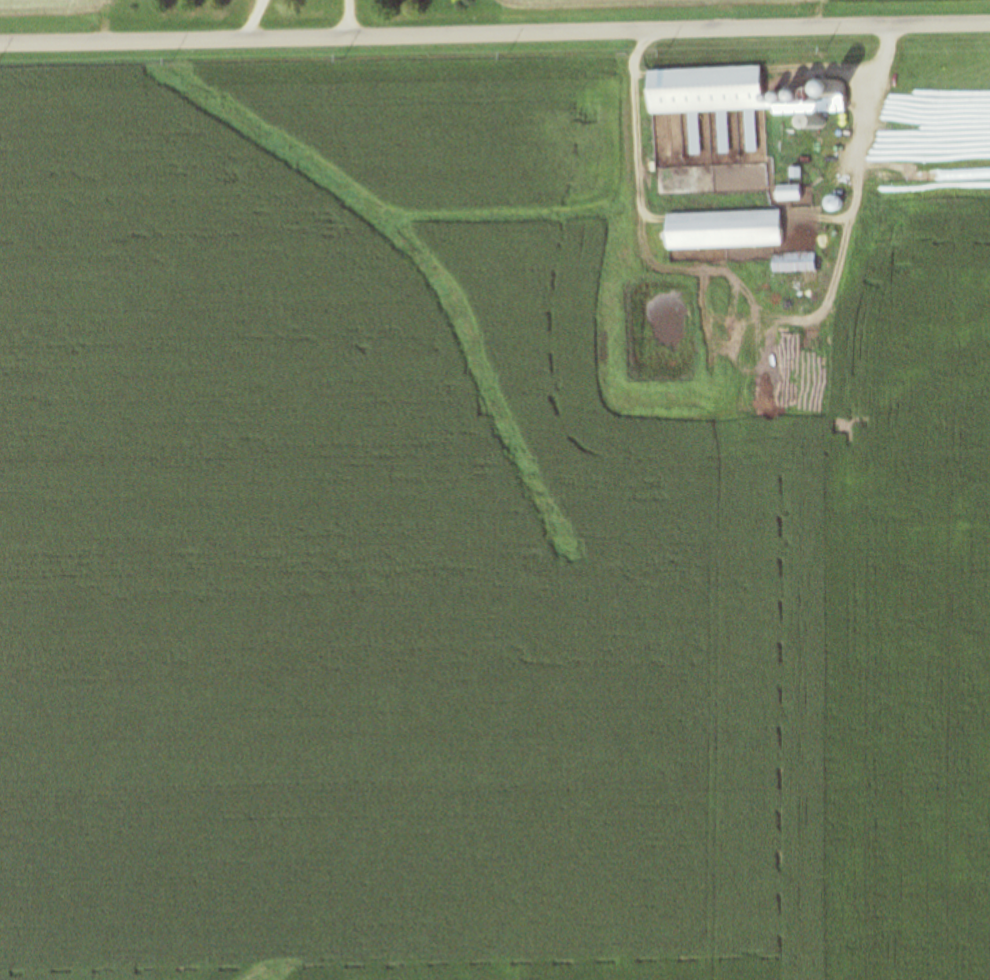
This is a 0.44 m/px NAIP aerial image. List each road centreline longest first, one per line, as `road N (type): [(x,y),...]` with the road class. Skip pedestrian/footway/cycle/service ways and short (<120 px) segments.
road 1 (secondary): [(0,43),(989,23)]

